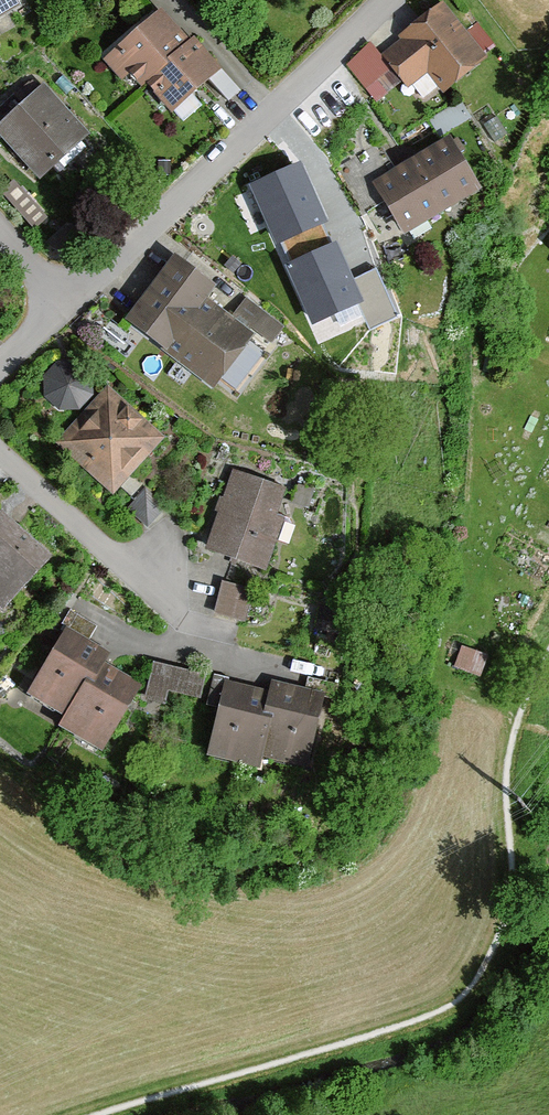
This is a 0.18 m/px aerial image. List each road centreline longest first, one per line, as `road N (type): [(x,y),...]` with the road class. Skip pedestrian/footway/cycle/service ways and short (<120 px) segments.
road 1 (track): [(123,1114),(434,1020),(470,994),(505,923),(512,866),(503,789),(526,699),(548,654)]
road 2 (residential): [(69,302),(382,0)]
road 3 (residential): [(233,633),(180,619),(0,448)]

